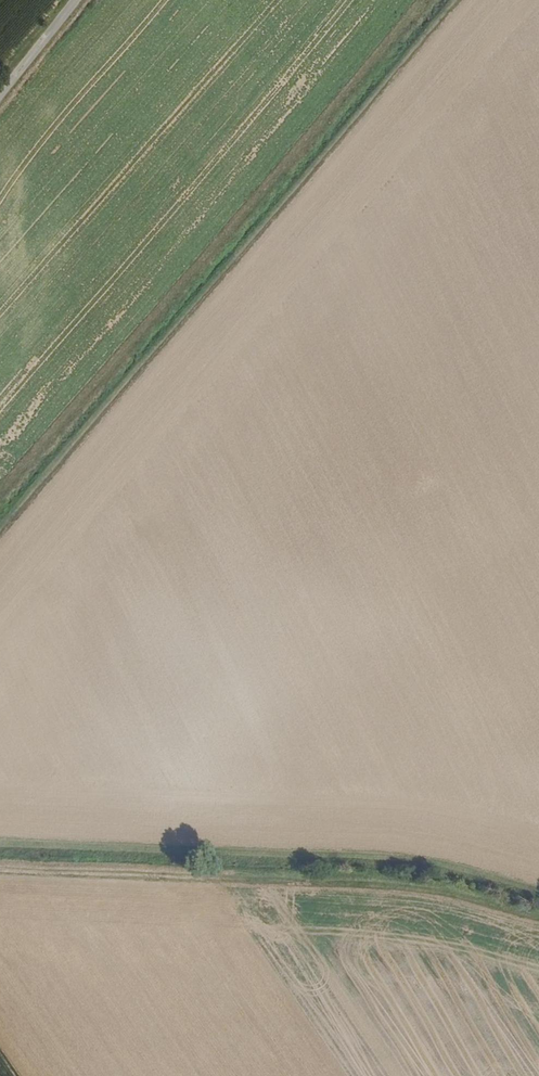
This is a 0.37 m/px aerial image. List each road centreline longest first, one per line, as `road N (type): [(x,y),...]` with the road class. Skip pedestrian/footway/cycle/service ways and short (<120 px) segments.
road 1 (track): [(211,879),(0,869)]
road 2 (unclassified): [(75,0),(0,94)]

